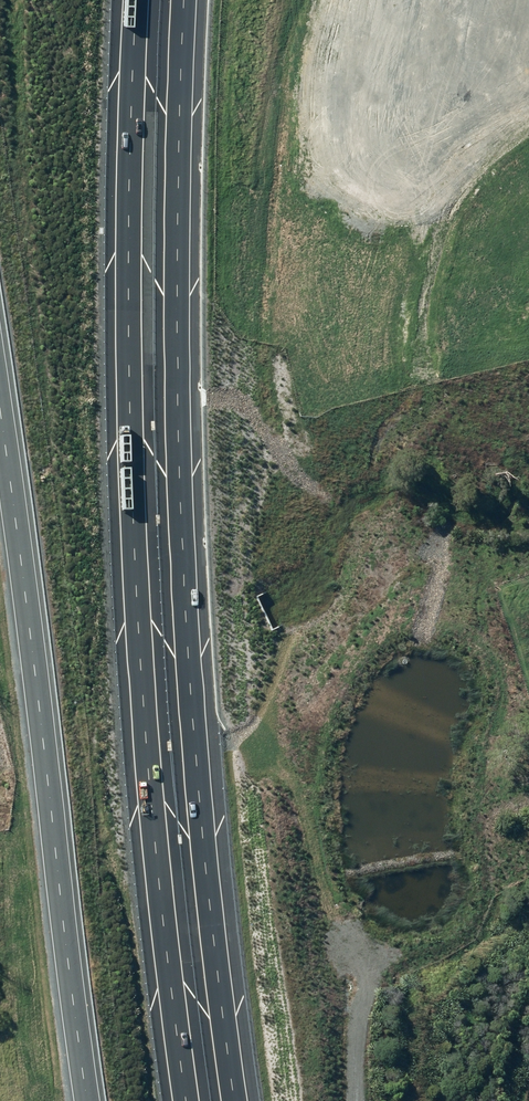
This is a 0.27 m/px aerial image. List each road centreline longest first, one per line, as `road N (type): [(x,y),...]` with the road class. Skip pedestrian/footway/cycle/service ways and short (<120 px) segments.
road 1 (motorway): [(189,1100),(144,732),(125,227),(137,0)]
road 2 (motorway): [(186,0),(179,400),(194,707),(235,1100)]
road 3 (unclassified): [(0,441),(92,1100)]
road 4 (track): [(356,1100),(359,955)]

